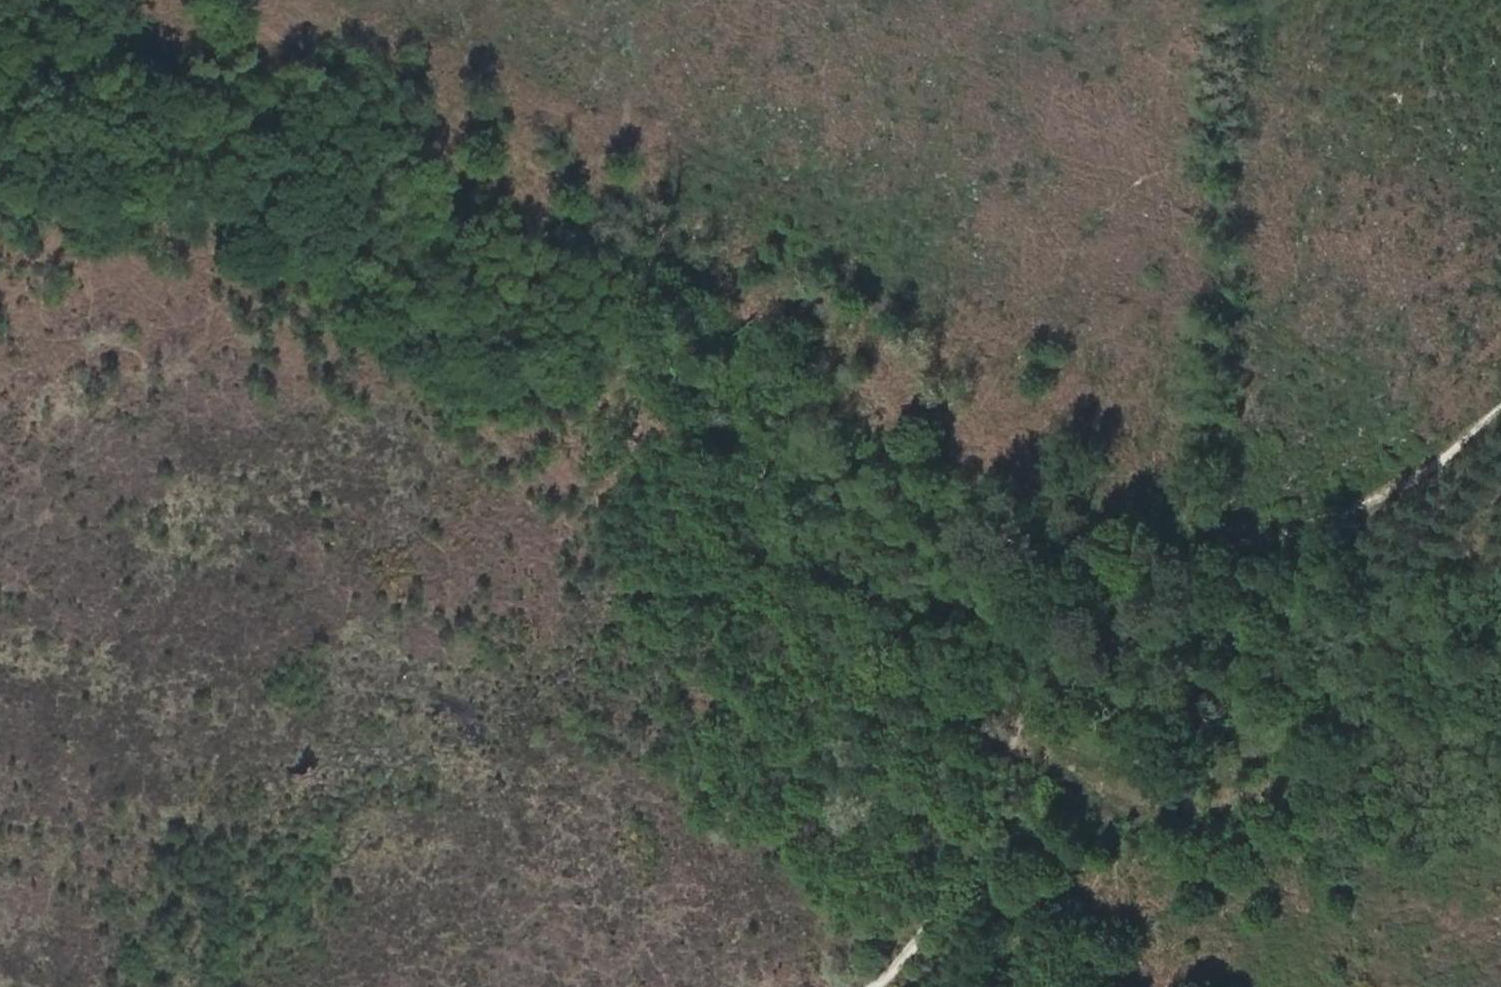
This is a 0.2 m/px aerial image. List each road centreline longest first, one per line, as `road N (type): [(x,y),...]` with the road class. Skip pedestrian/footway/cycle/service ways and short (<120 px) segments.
road 1 (track): [(875,986),(970,868),(1047,669)]

